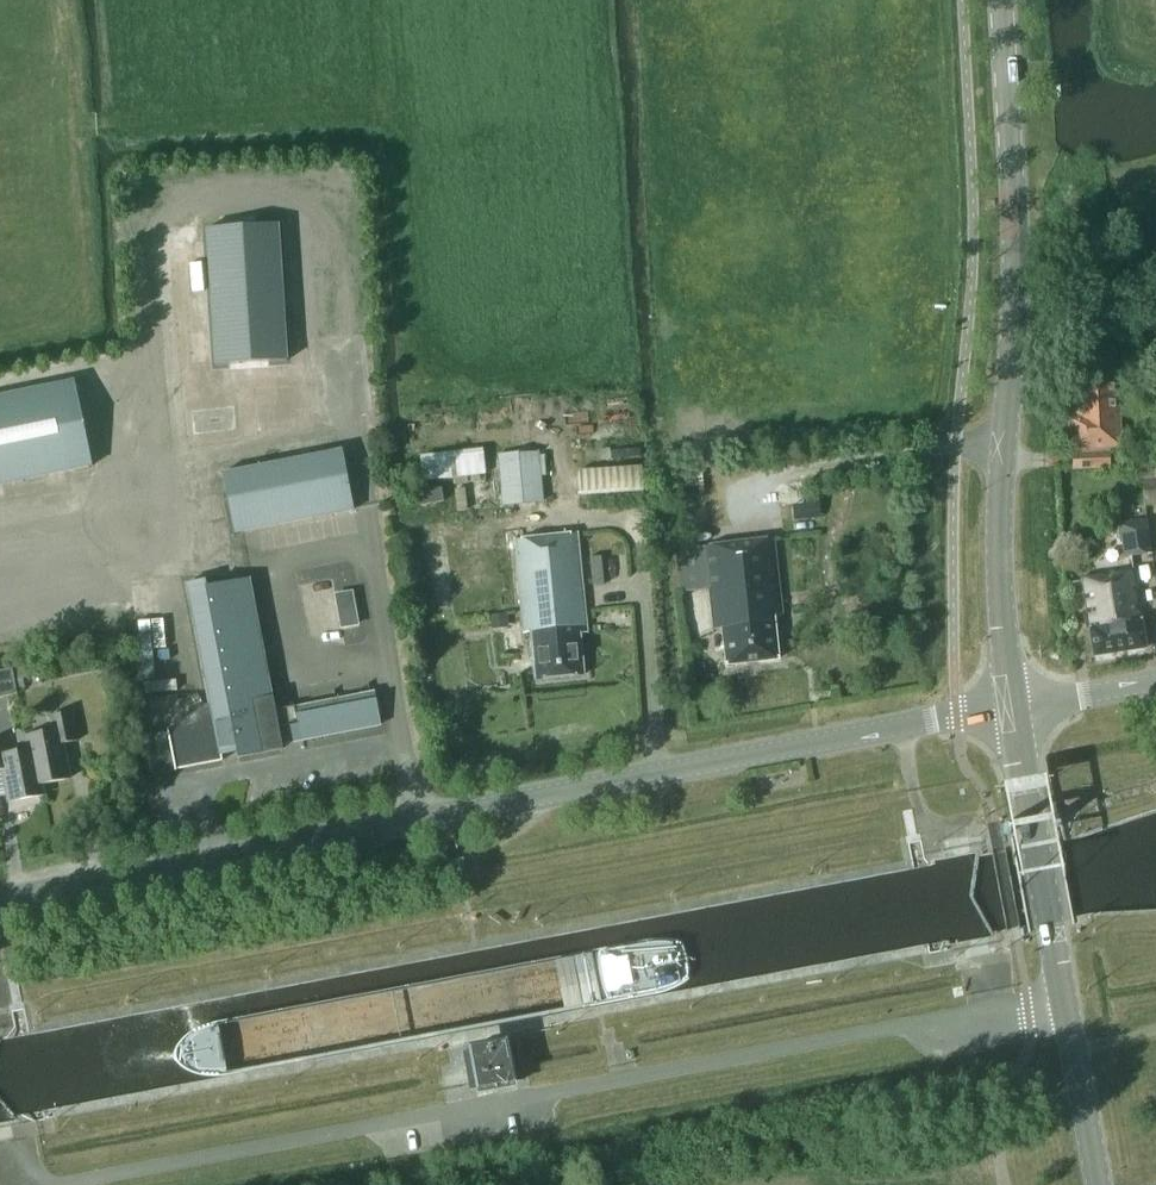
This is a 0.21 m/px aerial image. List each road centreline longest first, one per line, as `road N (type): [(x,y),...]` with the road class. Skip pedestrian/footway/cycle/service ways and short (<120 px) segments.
road 1 (tertiary): [(0,903),(1011,706)]
road 2 (primary): [(1011,706),(1000,524),(1013,208),(1000,0)]
road 3 (primary): [(1098,1184),(1011,706)]
road 4 (tertiary): [(1011,706),(1155,680)]

